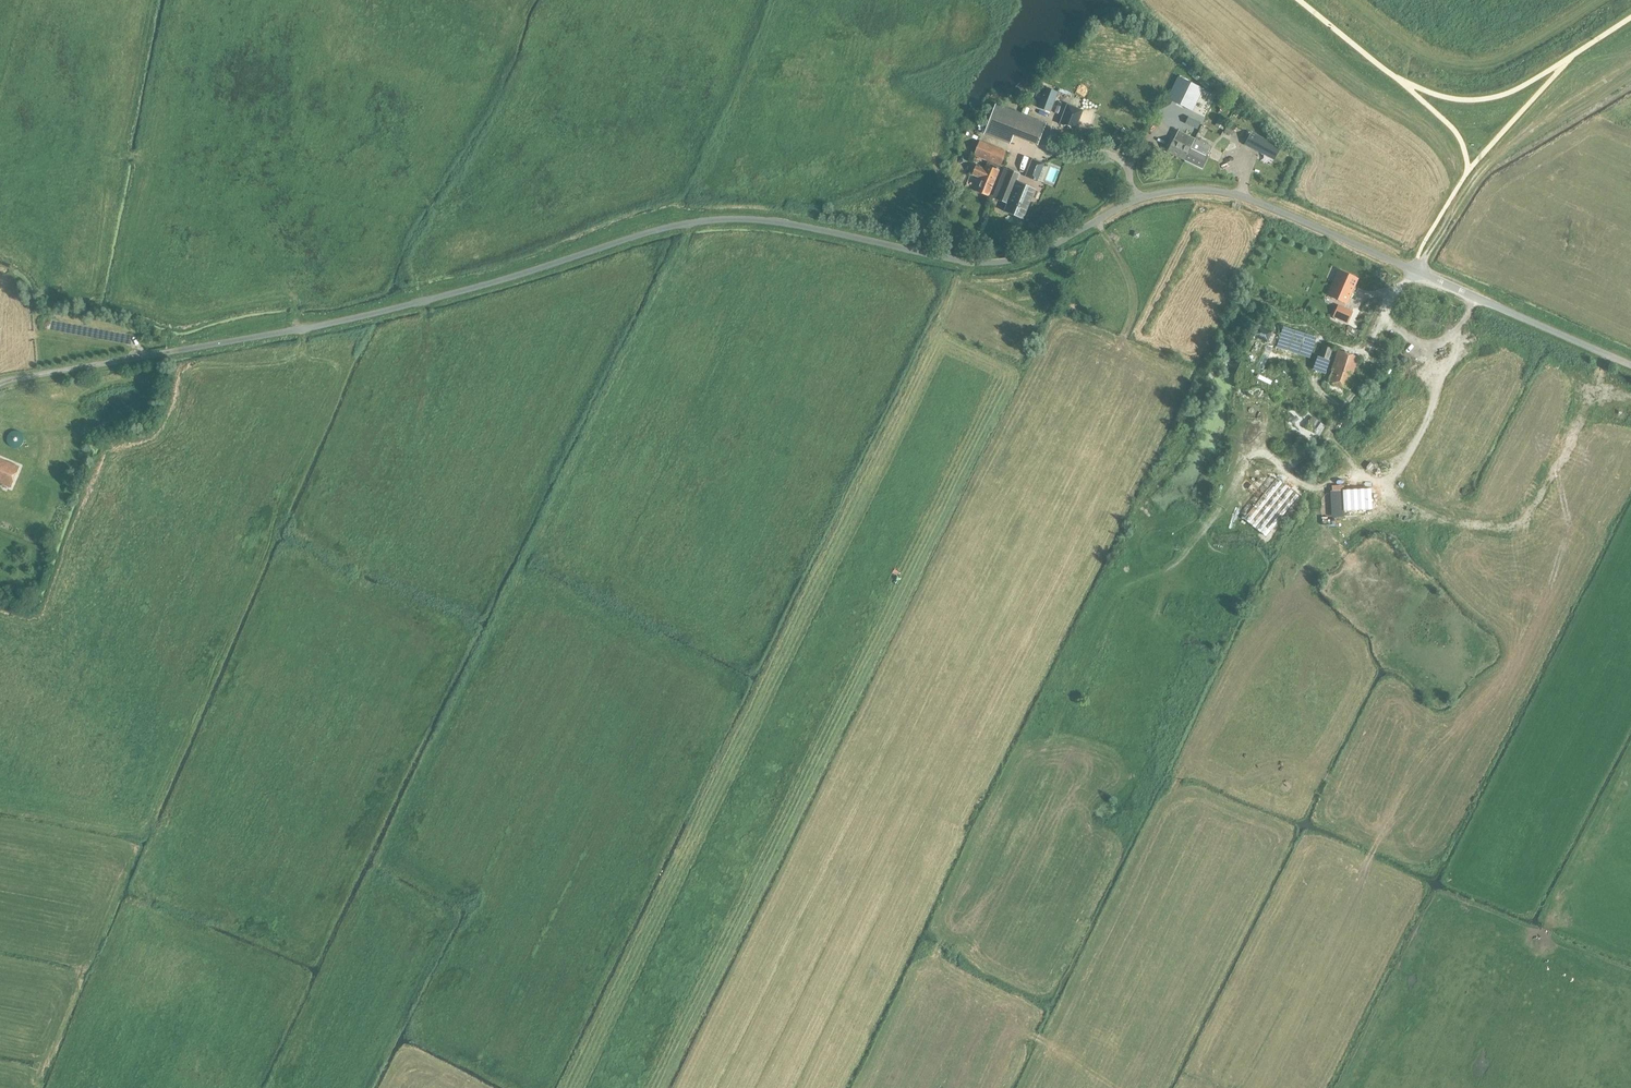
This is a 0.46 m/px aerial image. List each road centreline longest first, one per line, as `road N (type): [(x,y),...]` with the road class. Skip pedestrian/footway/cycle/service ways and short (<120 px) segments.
road 1 (unclassified): [(1630,364),(1265,205),(1194,190),(1148,196),(1049,247),(1001,261),(760,220),(694,222),(431,300),(168,352)]
road 2 (track): [(1630,64),(1509,143),(1451,218),(1427,276)]
road 3 (track): [(1343,0),(1412,53),(1446,67),(1506,57),(1604,0)]

